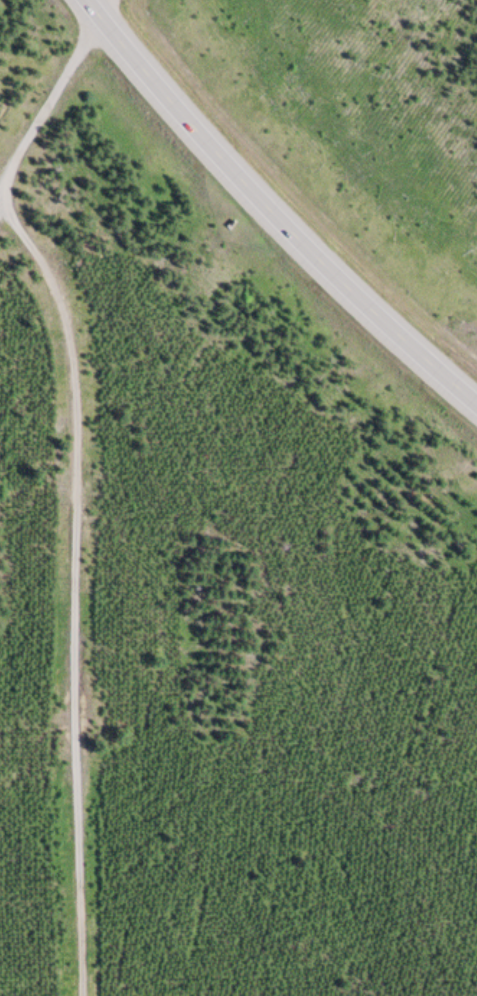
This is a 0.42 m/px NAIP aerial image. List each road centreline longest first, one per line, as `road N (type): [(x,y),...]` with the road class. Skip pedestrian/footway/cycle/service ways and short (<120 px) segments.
road 1 (track): [(0,203),(50,275),(66,317),(75,385),(80,995)]
road 2 (primary): [(87,0),(320,261),(476,403)]
road 3 (track): [(0,194),(99,15)]

